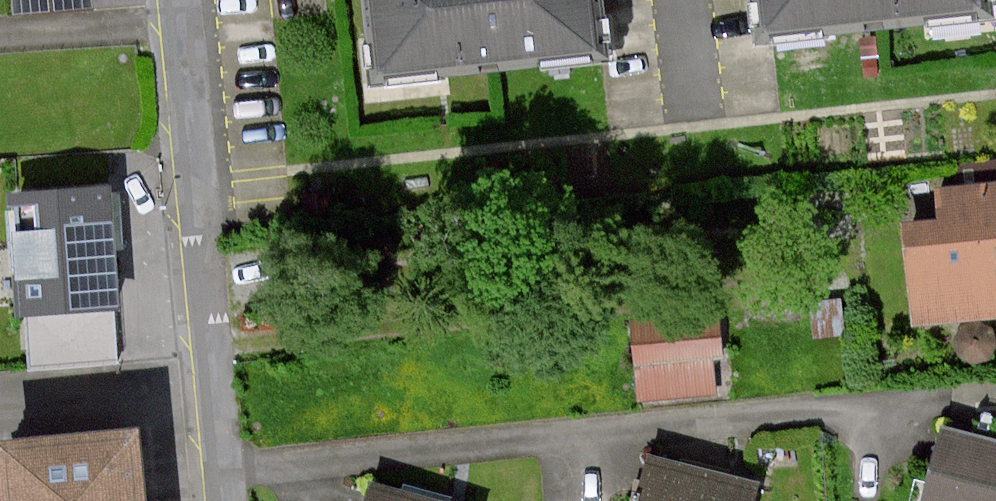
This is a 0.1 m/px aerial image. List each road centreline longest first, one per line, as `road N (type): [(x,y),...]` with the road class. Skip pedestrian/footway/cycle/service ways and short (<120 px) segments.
road 1 (residential): [(180,0),(229,500)]

